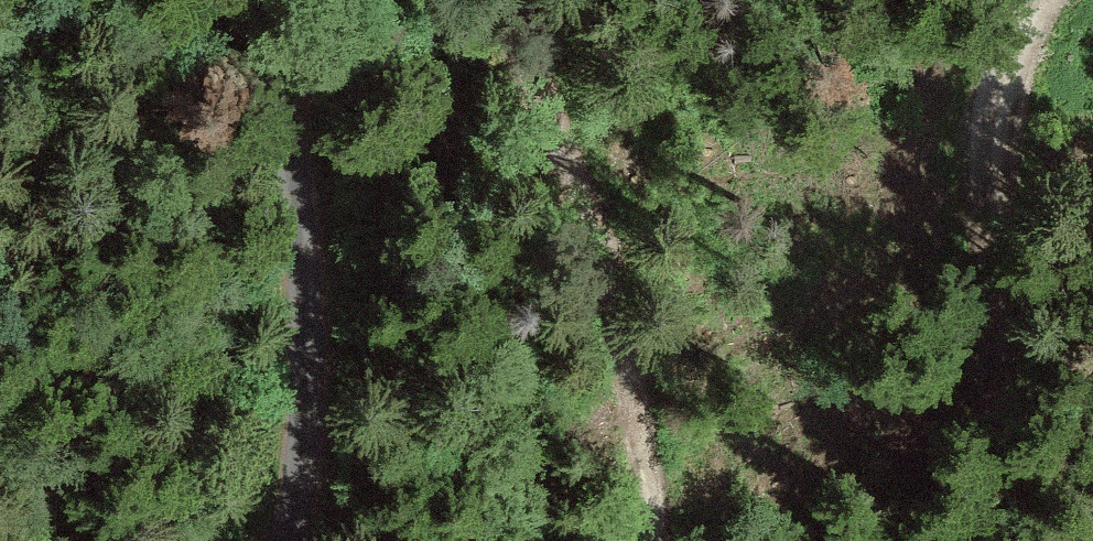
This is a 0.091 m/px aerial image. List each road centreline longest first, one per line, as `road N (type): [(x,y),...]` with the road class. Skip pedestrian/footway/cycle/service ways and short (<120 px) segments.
road 1 (track): [(657,540),(648,443),(616,322),(512,0)]
road 2 (track): [(973,540),(996,409),(1003,125),(1049,0)]
road 3 (unclassified): [(284,540),(306,434),(284,0)]

